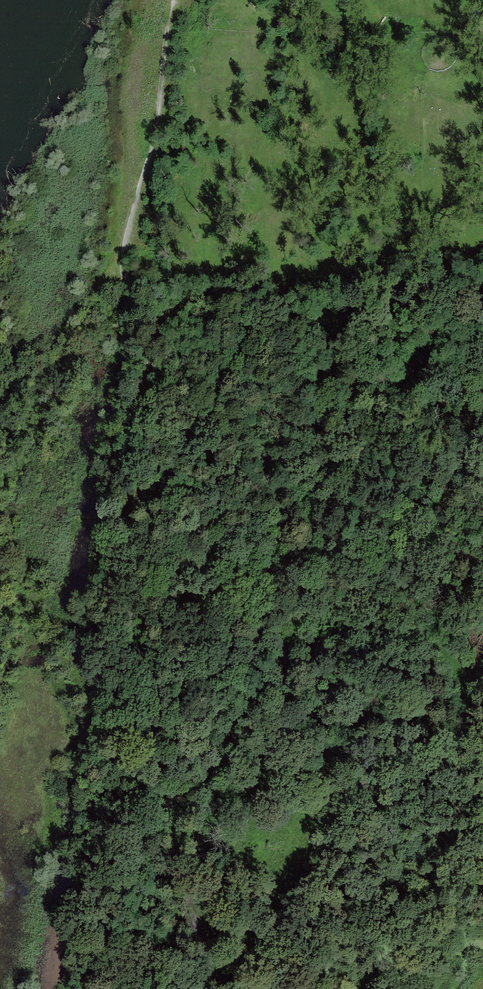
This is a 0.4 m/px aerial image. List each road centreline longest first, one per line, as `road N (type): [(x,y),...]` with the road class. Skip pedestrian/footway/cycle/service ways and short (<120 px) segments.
road 1 (track): [(147,328),(113,570),(180,631),(213,725),(205,988)]
road 2 (track): [(253,988),(361,783),(482,653)]
road 3 (track): [(482,278),(223,290),(182,302),(147,328)]
road 4 (track): [(147,328),(122,268),(157,135),(174,0)]

